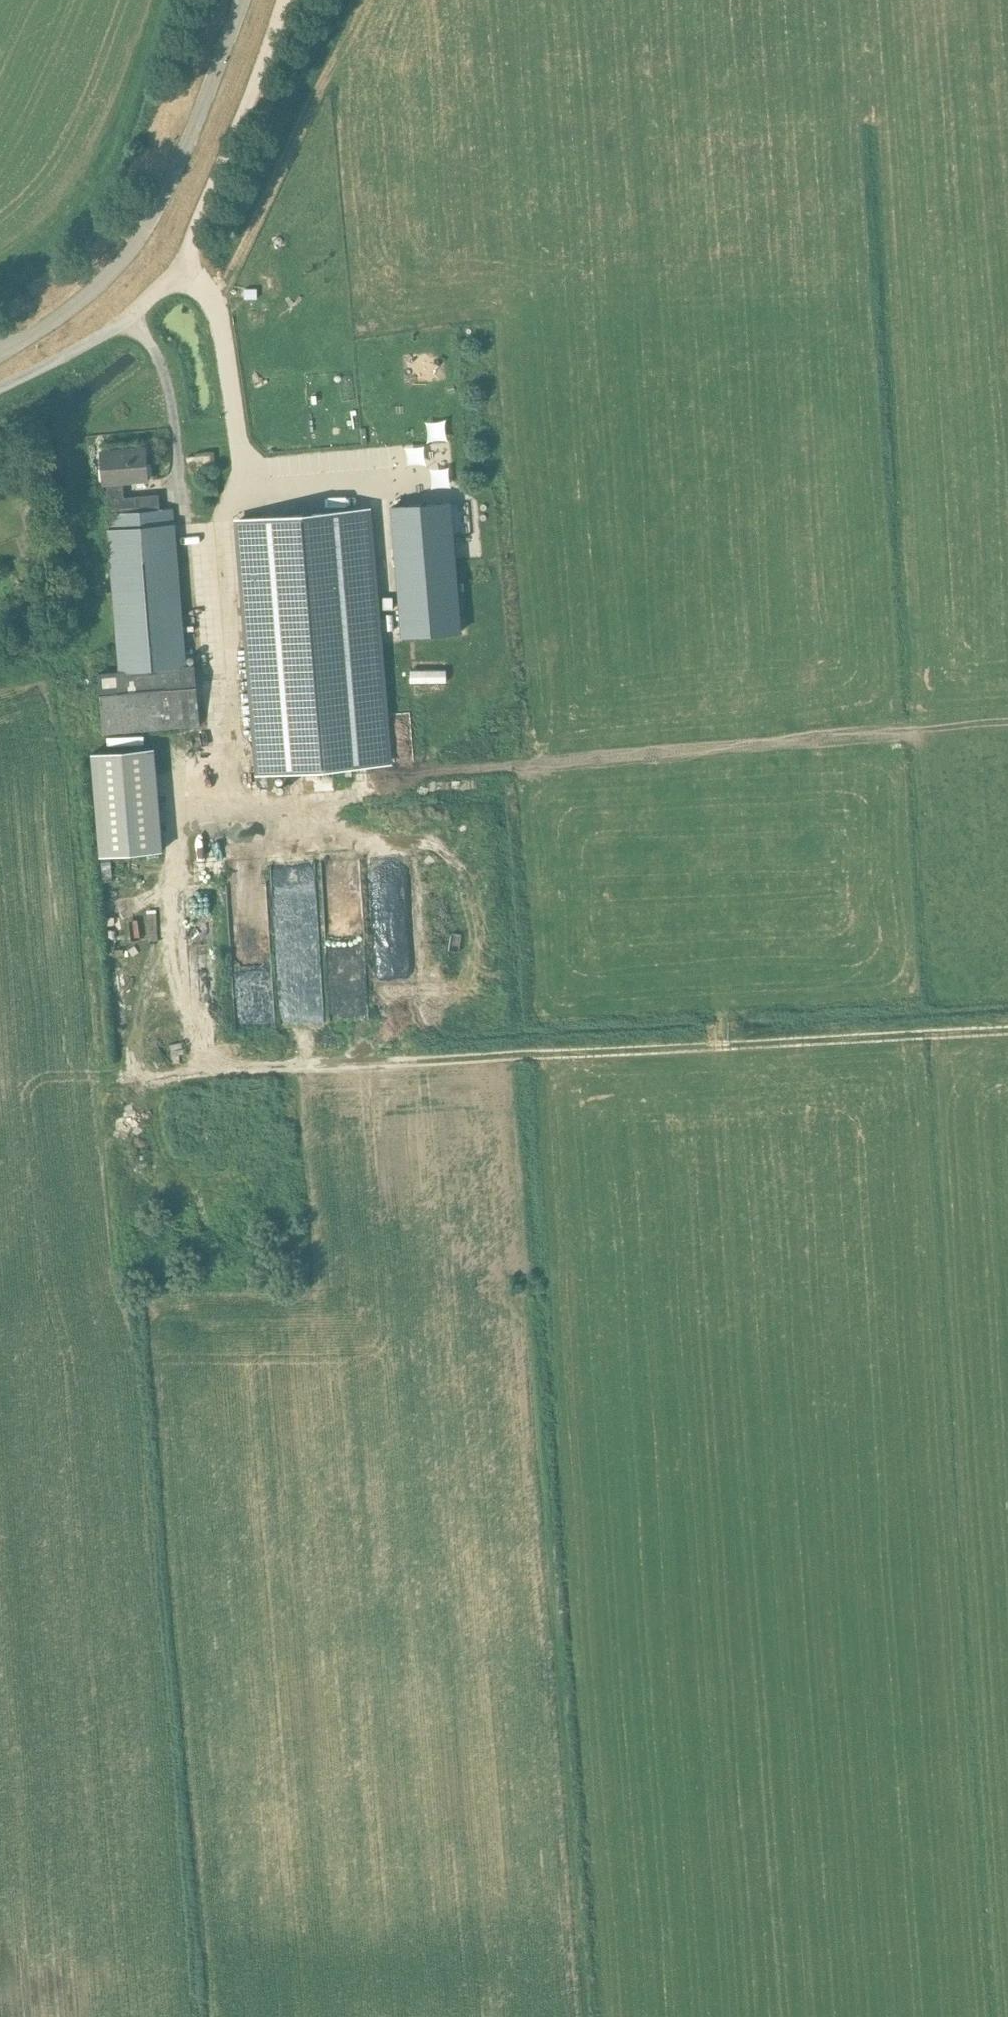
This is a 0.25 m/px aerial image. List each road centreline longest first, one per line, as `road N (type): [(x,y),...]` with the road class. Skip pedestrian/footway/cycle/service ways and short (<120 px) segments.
road 1 (track): [(130,1093),(205,1075),(1007,1033)]
road 2 (unclassified): [(0,354),(76,310),(148,230),(248,0)]
road 3 (track): [(119,906),(142,1222)]

